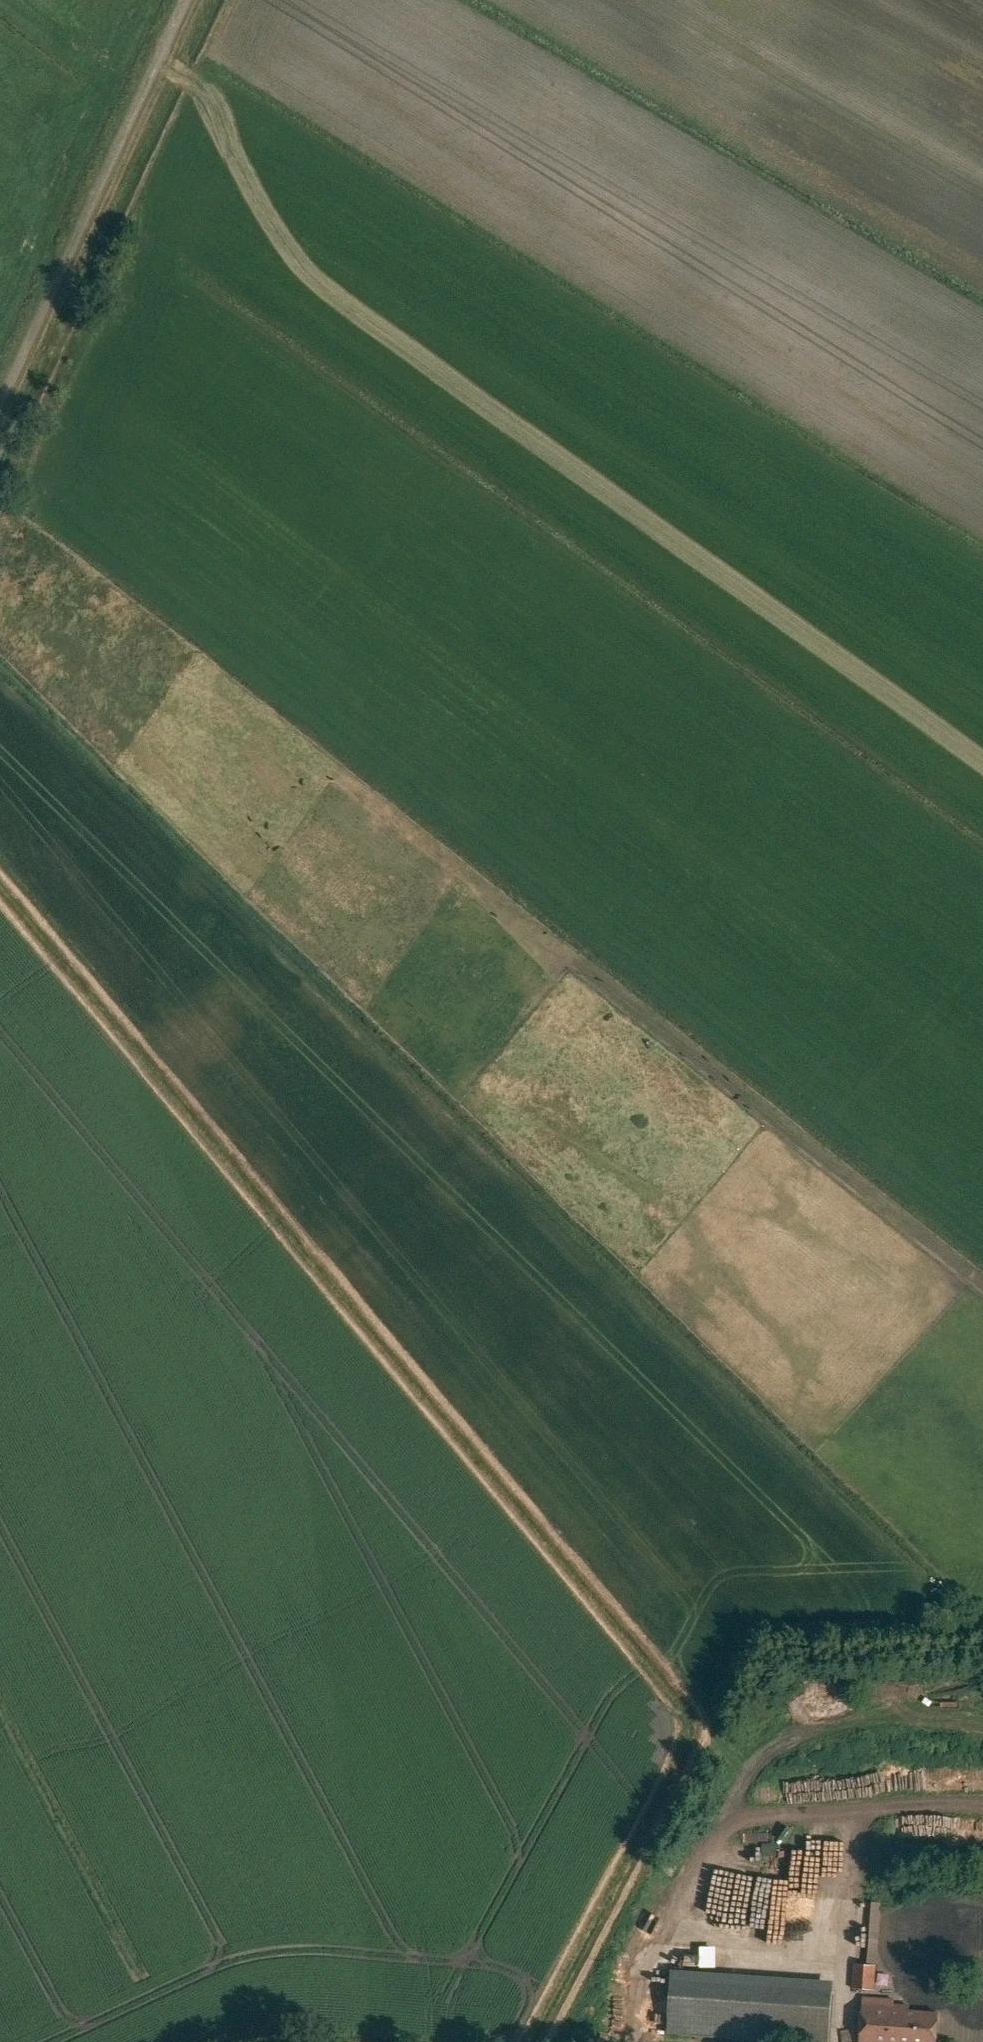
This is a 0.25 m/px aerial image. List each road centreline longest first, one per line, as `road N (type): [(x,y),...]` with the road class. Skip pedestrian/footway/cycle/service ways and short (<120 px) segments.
road 1 (unclassified): [(0,398),(184,0)]

